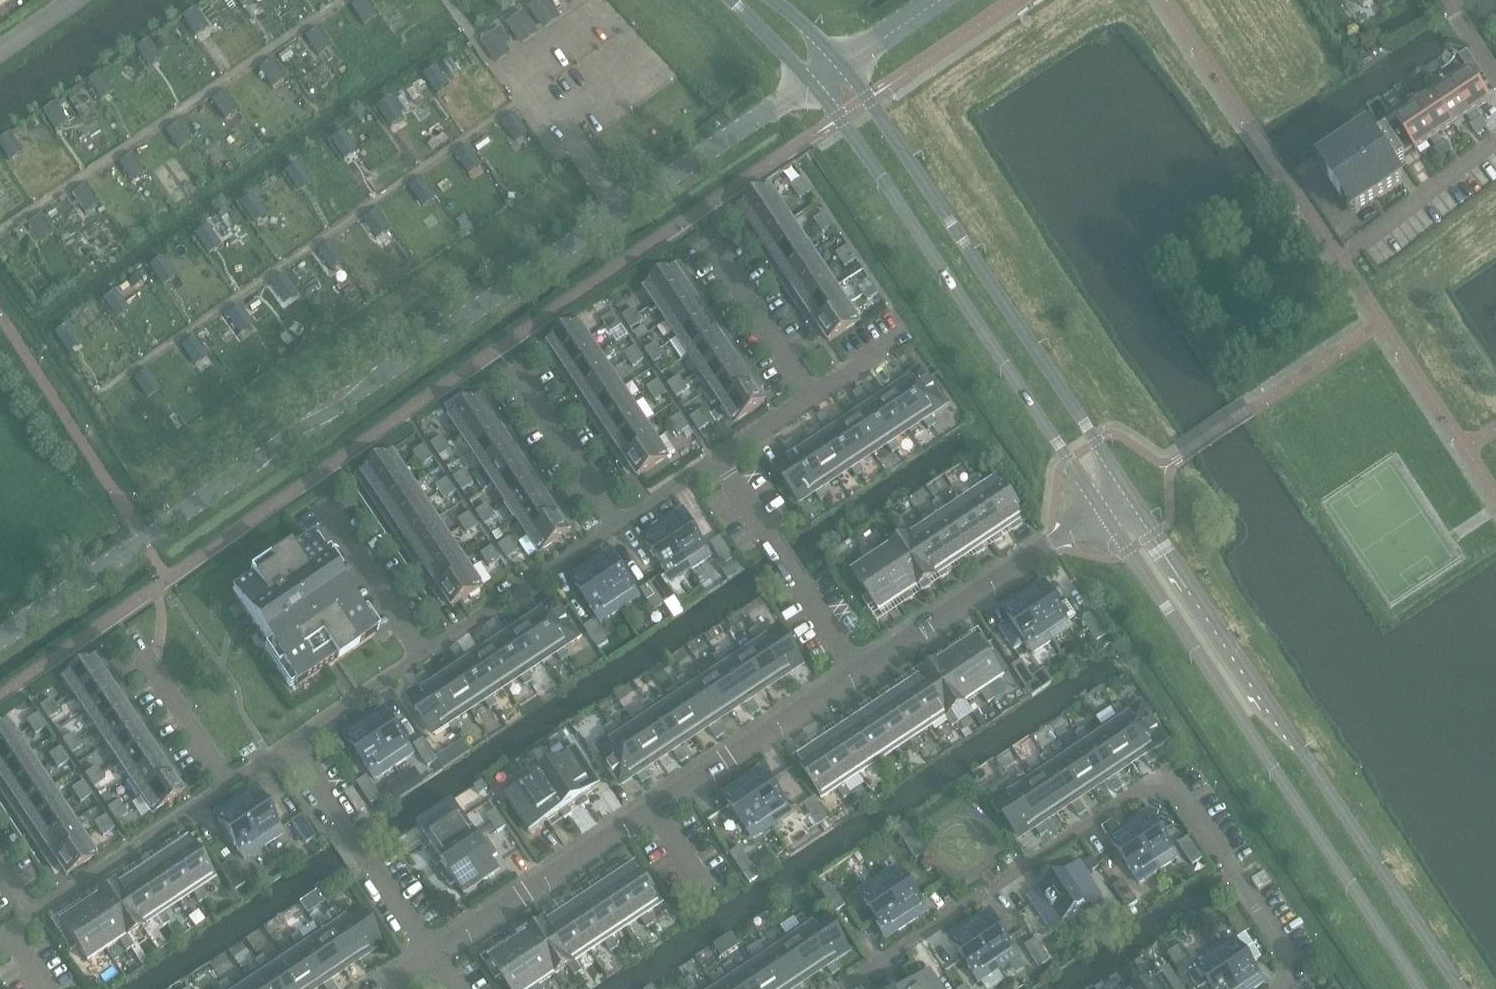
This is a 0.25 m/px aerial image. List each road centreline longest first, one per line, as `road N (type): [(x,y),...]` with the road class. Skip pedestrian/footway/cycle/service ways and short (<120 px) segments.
road 1 (residential): [(0,634),(705,161)]
road 2 (residential): [(837,988),(1165,770),(1297,975)]
road 3 (secondary): [(1460,988),(1128,488)]
road 4 (secondary): [(1103,505),(1422,988)]
road 5 (secondary): [(812,84),(1103,505)]
road 6 (secondary): [(1128,488),(843,63)]
road 7 (residential): [(857,672),(432,957)]
road 8 (residential): [(290,746),(432,957)]
road 9 (residential): [(857,672),(720,459)]
road 10 (residential): [(1058,534),(857,672)]
road 11 (residential): [(619,519),(426,654)]
road 12 (residential): [(226,784),(30,911)]
road 13 (residential): [(814,396),(705,234)]
road 14 (residential): [(426,654),(321,498)]
road 15 (residential): [(226,784),(128,629)]
road 16 (residential): [(619,519),(519,366)]
road 17 (residential): [(1363,237),(1495,139)]
road 18 (residential): [(426,654),(290,746)]
road 19 (residential): [(812,84),(705,161)]

